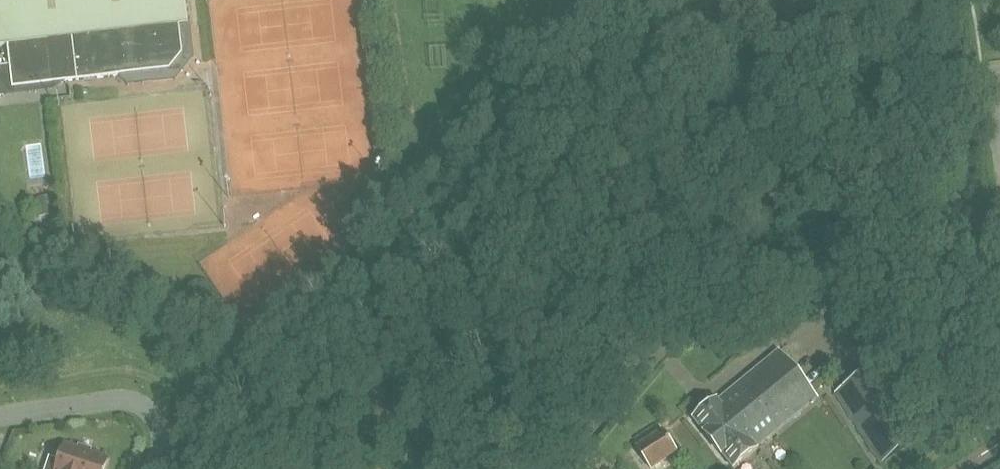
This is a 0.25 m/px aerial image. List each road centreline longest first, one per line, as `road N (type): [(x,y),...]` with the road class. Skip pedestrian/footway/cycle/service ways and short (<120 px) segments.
road 1 (residential): [(155,468),(159,429),(141,407),(114,401),(0,417)]

